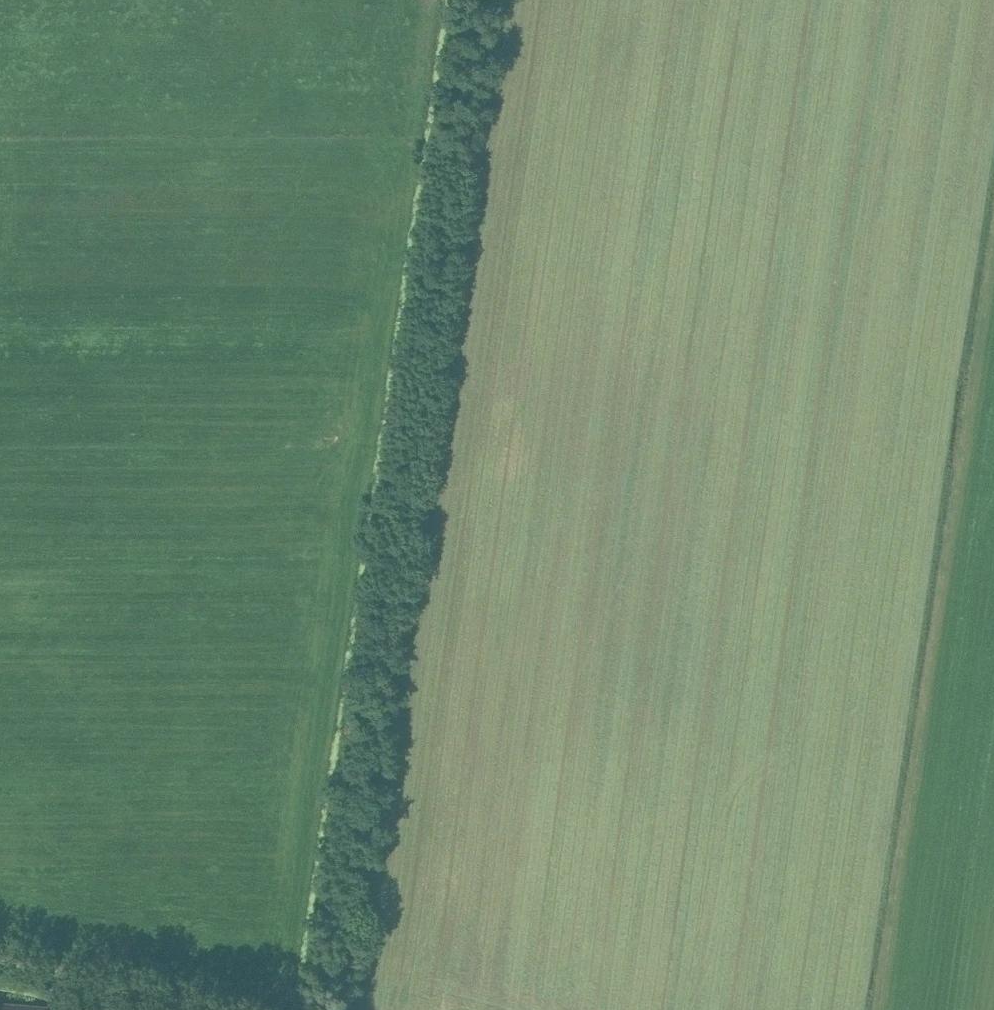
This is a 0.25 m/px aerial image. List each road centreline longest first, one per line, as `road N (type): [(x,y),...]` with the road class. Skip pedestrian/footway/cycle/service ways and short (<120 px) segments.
road 1 (unclassified): [(173,1009),(0,968)]

